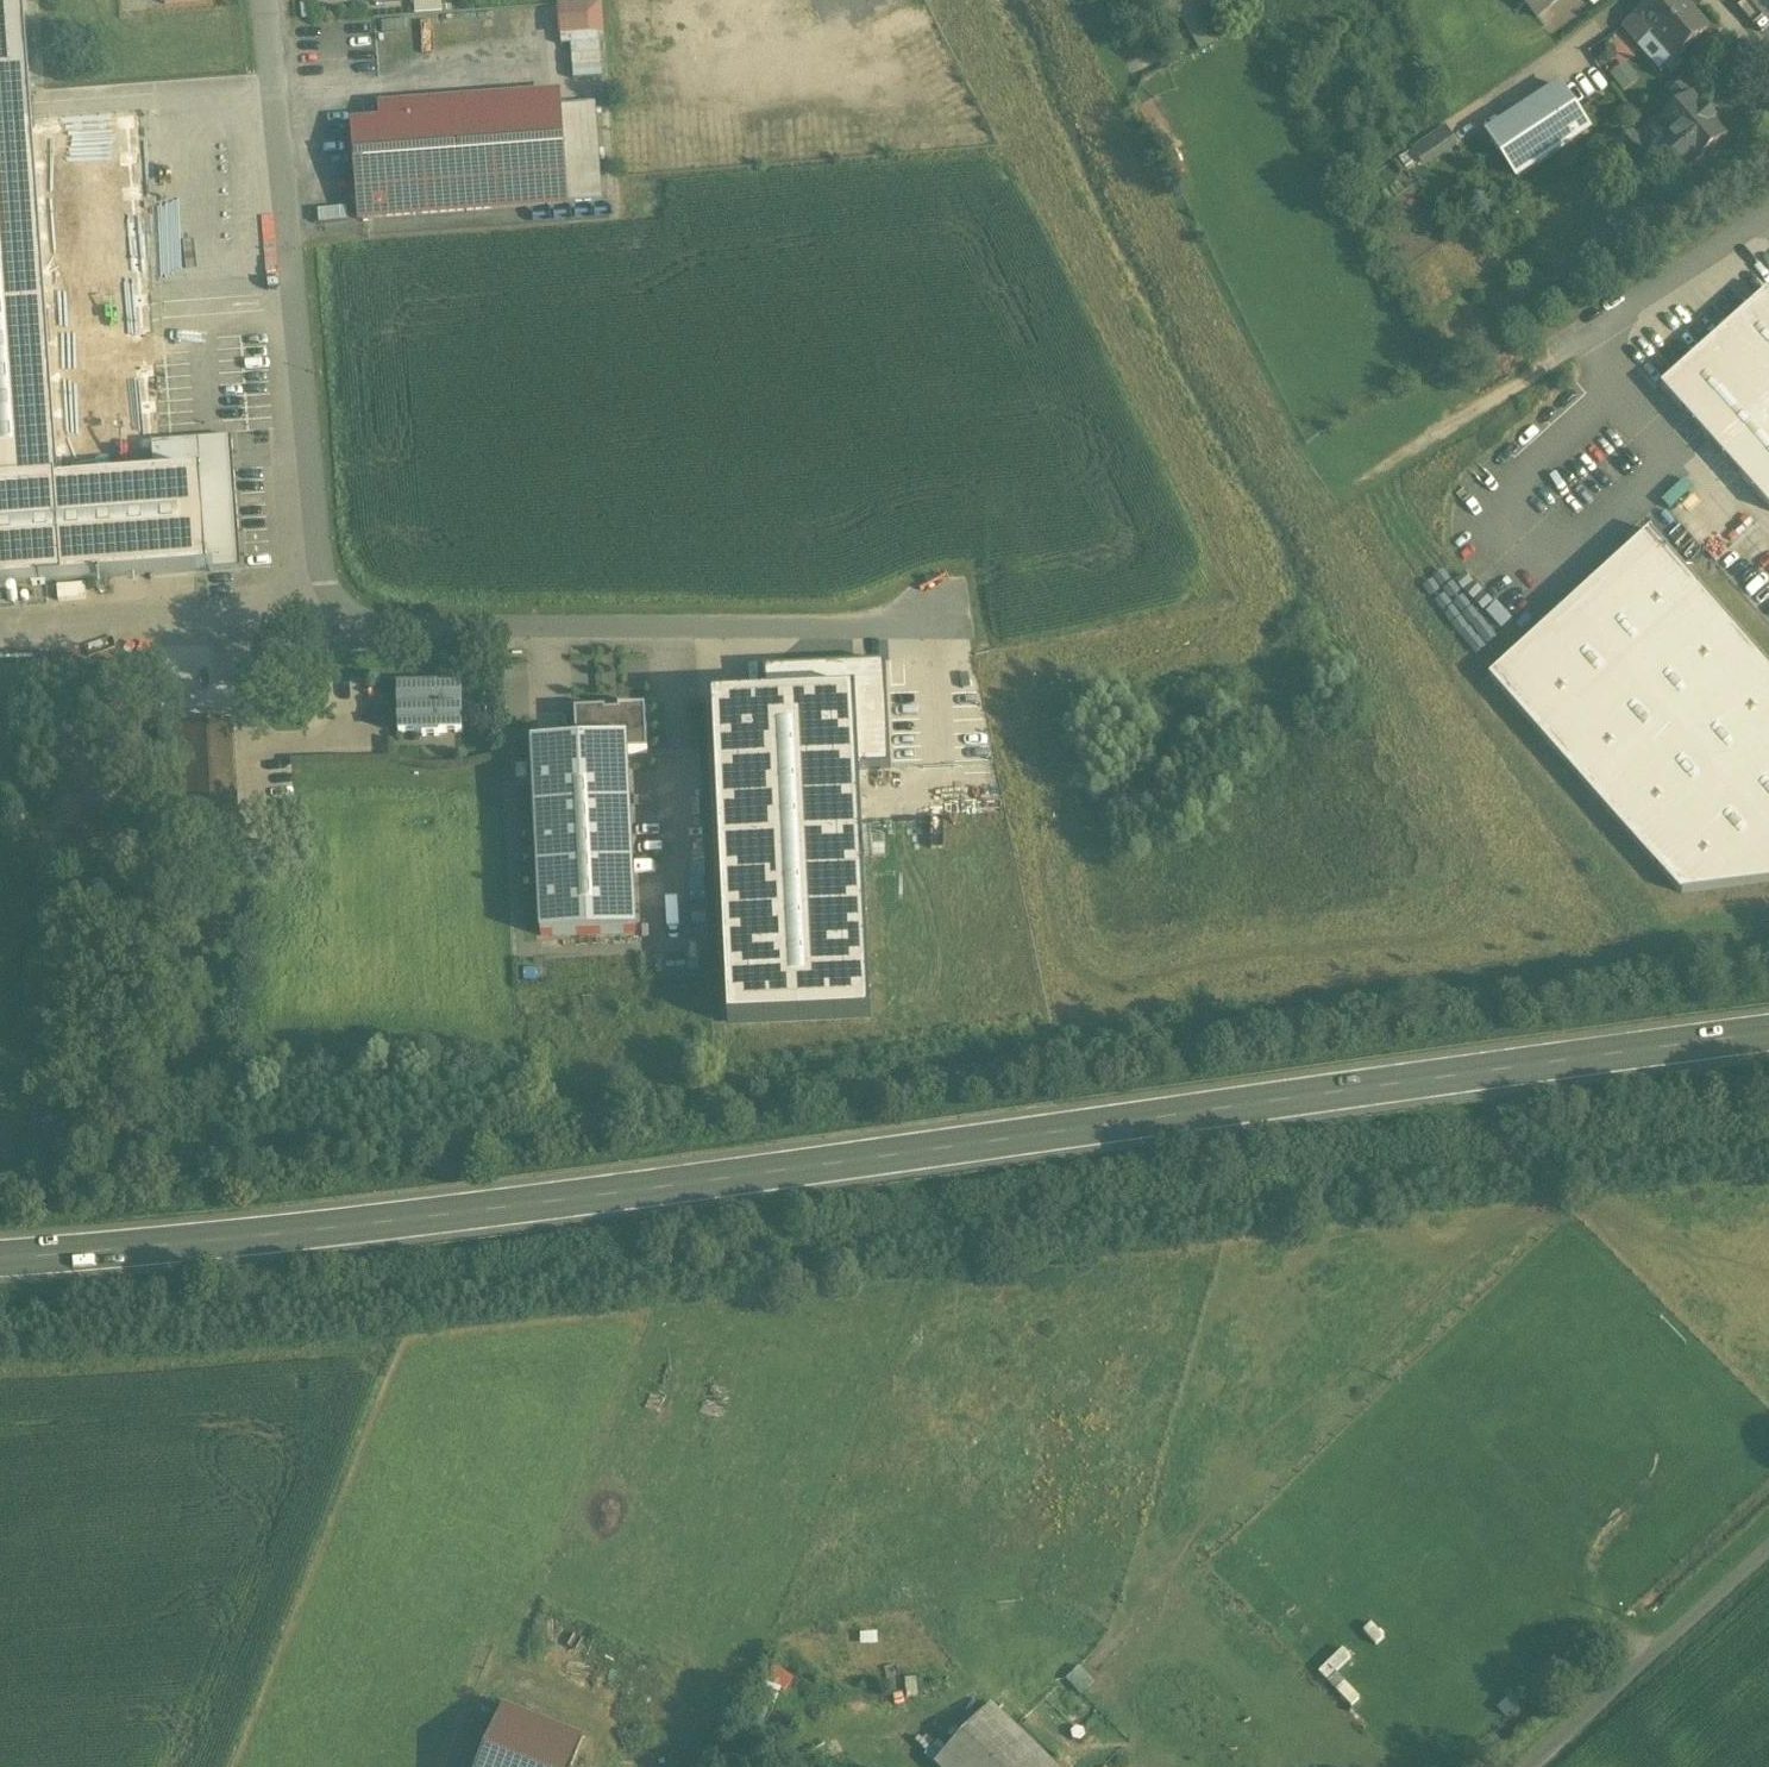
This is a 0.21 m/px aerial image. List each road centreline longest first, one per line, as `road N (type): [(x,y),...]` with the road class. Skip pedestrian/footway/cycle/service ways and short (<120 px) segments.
road 1 (primary): [(1768,1040),(243,1239),(0,1259)]
road 2 (residential): [(261,0),(317,563),(333,607),(362,626),(391,631),(907,625),(942,616)]
road 3 (unclassified): [(1768,1548),(1525,1766)]

